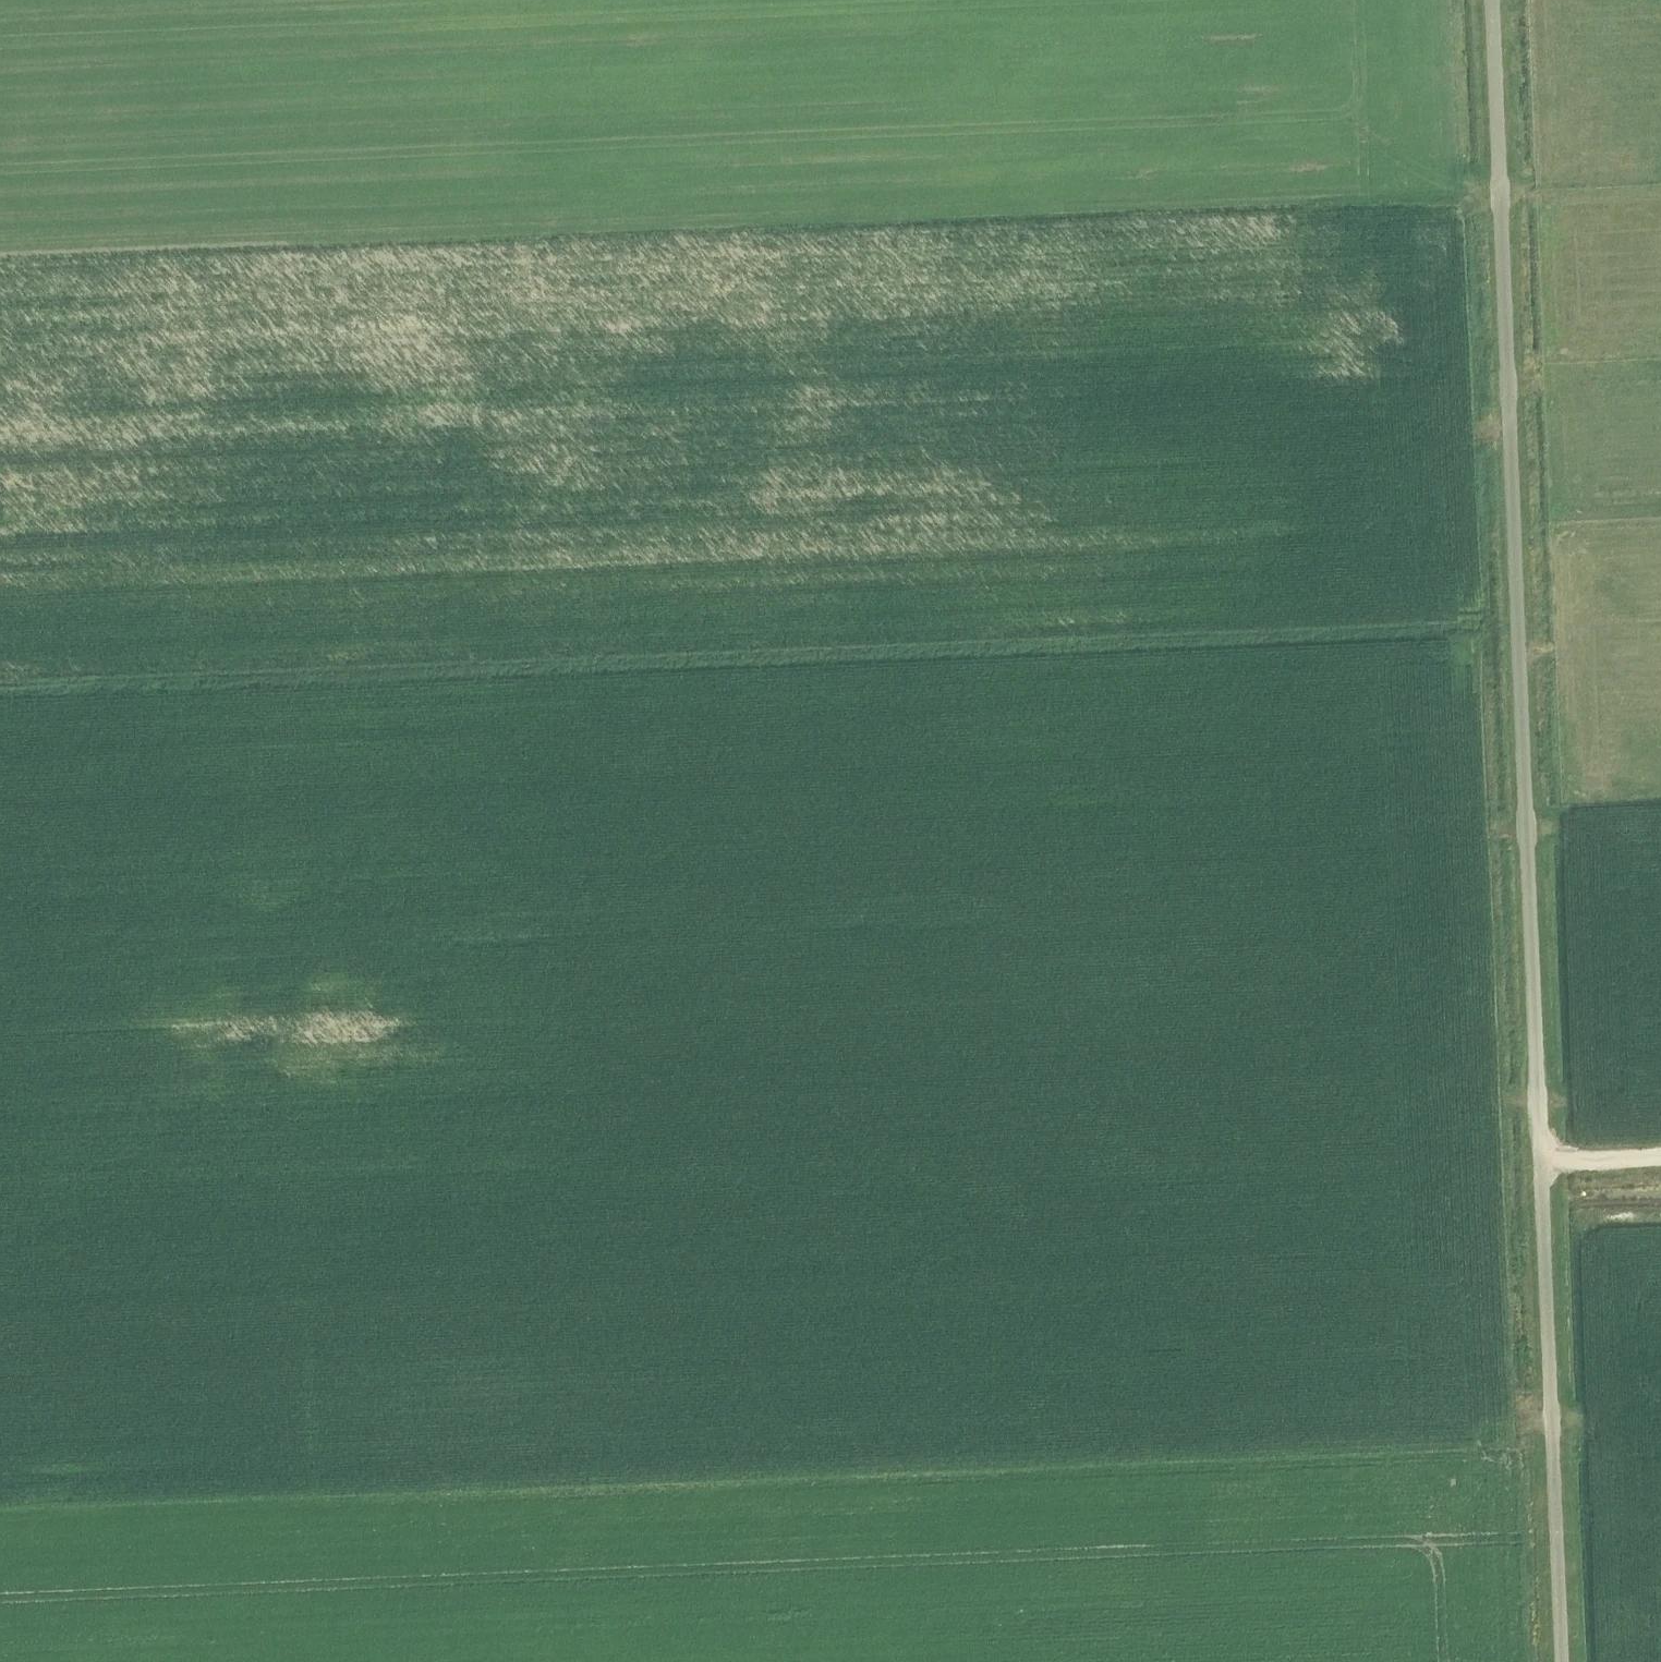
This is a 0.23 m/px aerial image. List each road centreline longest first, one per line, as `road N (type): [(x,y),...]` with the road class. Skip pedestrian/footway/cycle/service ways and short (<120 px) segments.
road 1 (unclassified): [(1564,1661),(1498,0)]

